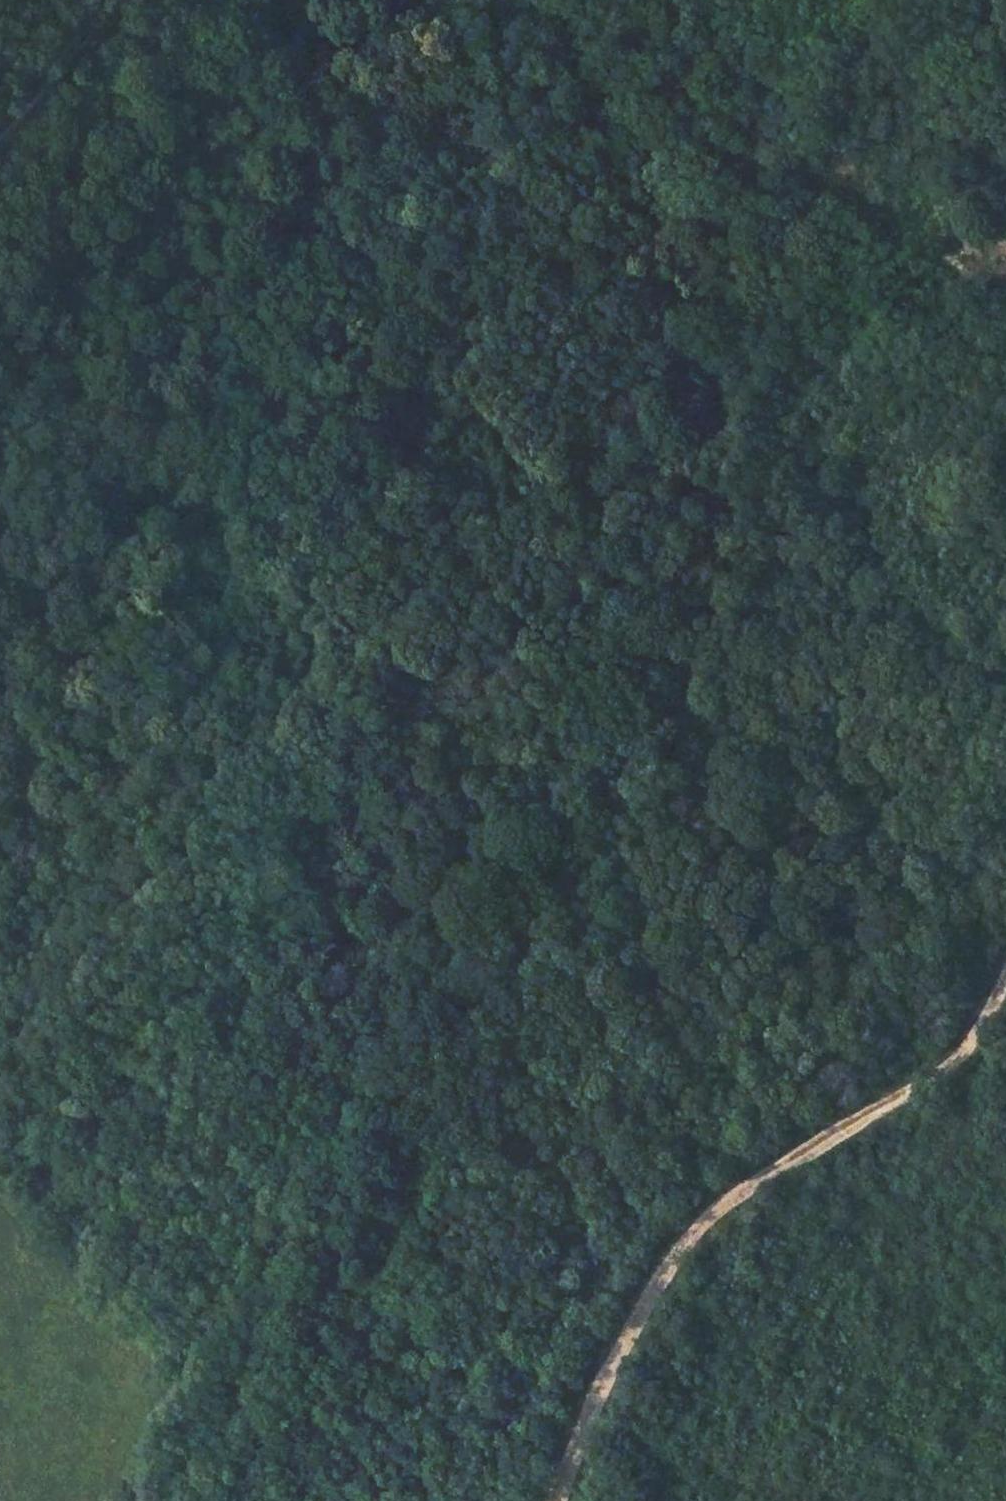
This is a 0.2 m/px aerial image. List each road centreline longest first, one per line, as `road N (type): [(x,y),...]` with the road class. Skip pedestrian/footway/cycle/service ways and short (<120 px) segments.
road 1 (track): [(0,1088),(74,980),(198,834),(277,761),(397,613),(716,448)]
road 2 (track): [(1005,975),(963,1063),(725,1205),(640,1311),(556,1500)]
road 3 (track): [(338,0),(0,384)]
road 4 (track): [(716,448),(765,346),(891,0)]
road 5 (track): [(116,0),(0,132)]

